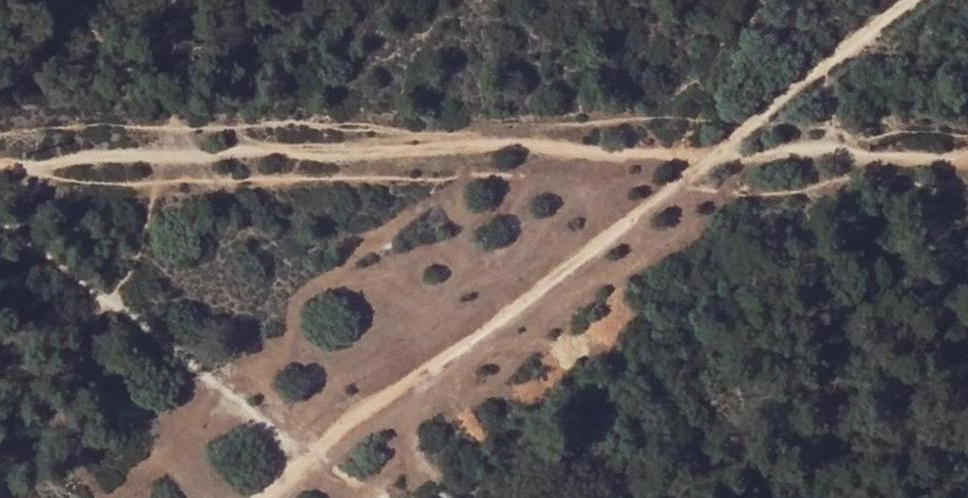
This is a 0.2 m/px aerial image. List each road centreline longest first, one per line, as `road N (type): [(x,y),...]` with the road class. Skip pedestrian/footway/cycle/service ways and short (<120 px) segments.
road 1 (track): [(0,166),(267,143),(722,155),(967,150)]
road 2 (track): [(929,0),(264,497)]
road 3 (track): [(382,497),(0,224)]

